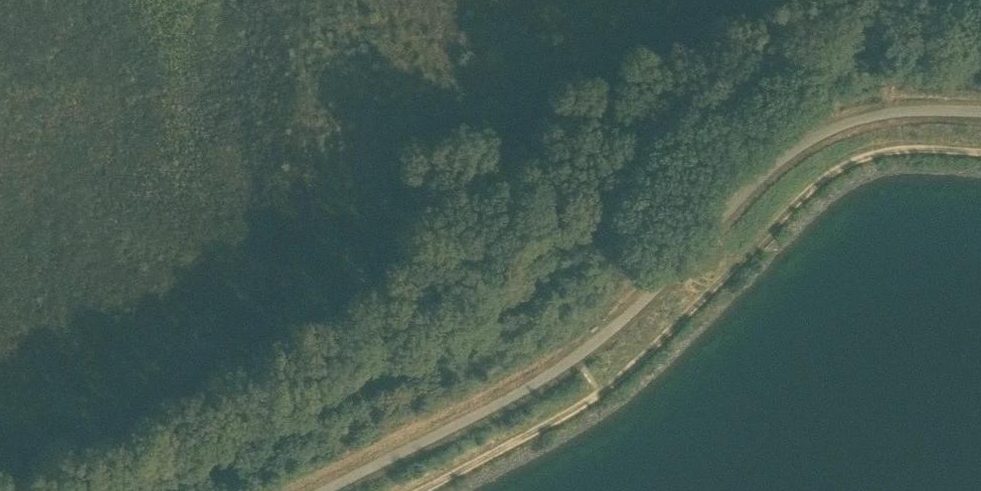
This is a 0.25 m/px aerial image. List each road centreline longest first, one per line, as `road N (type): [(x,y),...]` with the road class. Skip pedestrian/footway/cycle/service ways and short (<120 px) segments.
road 1 (track): [(980,158),(896,158),(824,186),(596,402),(434,490)]

